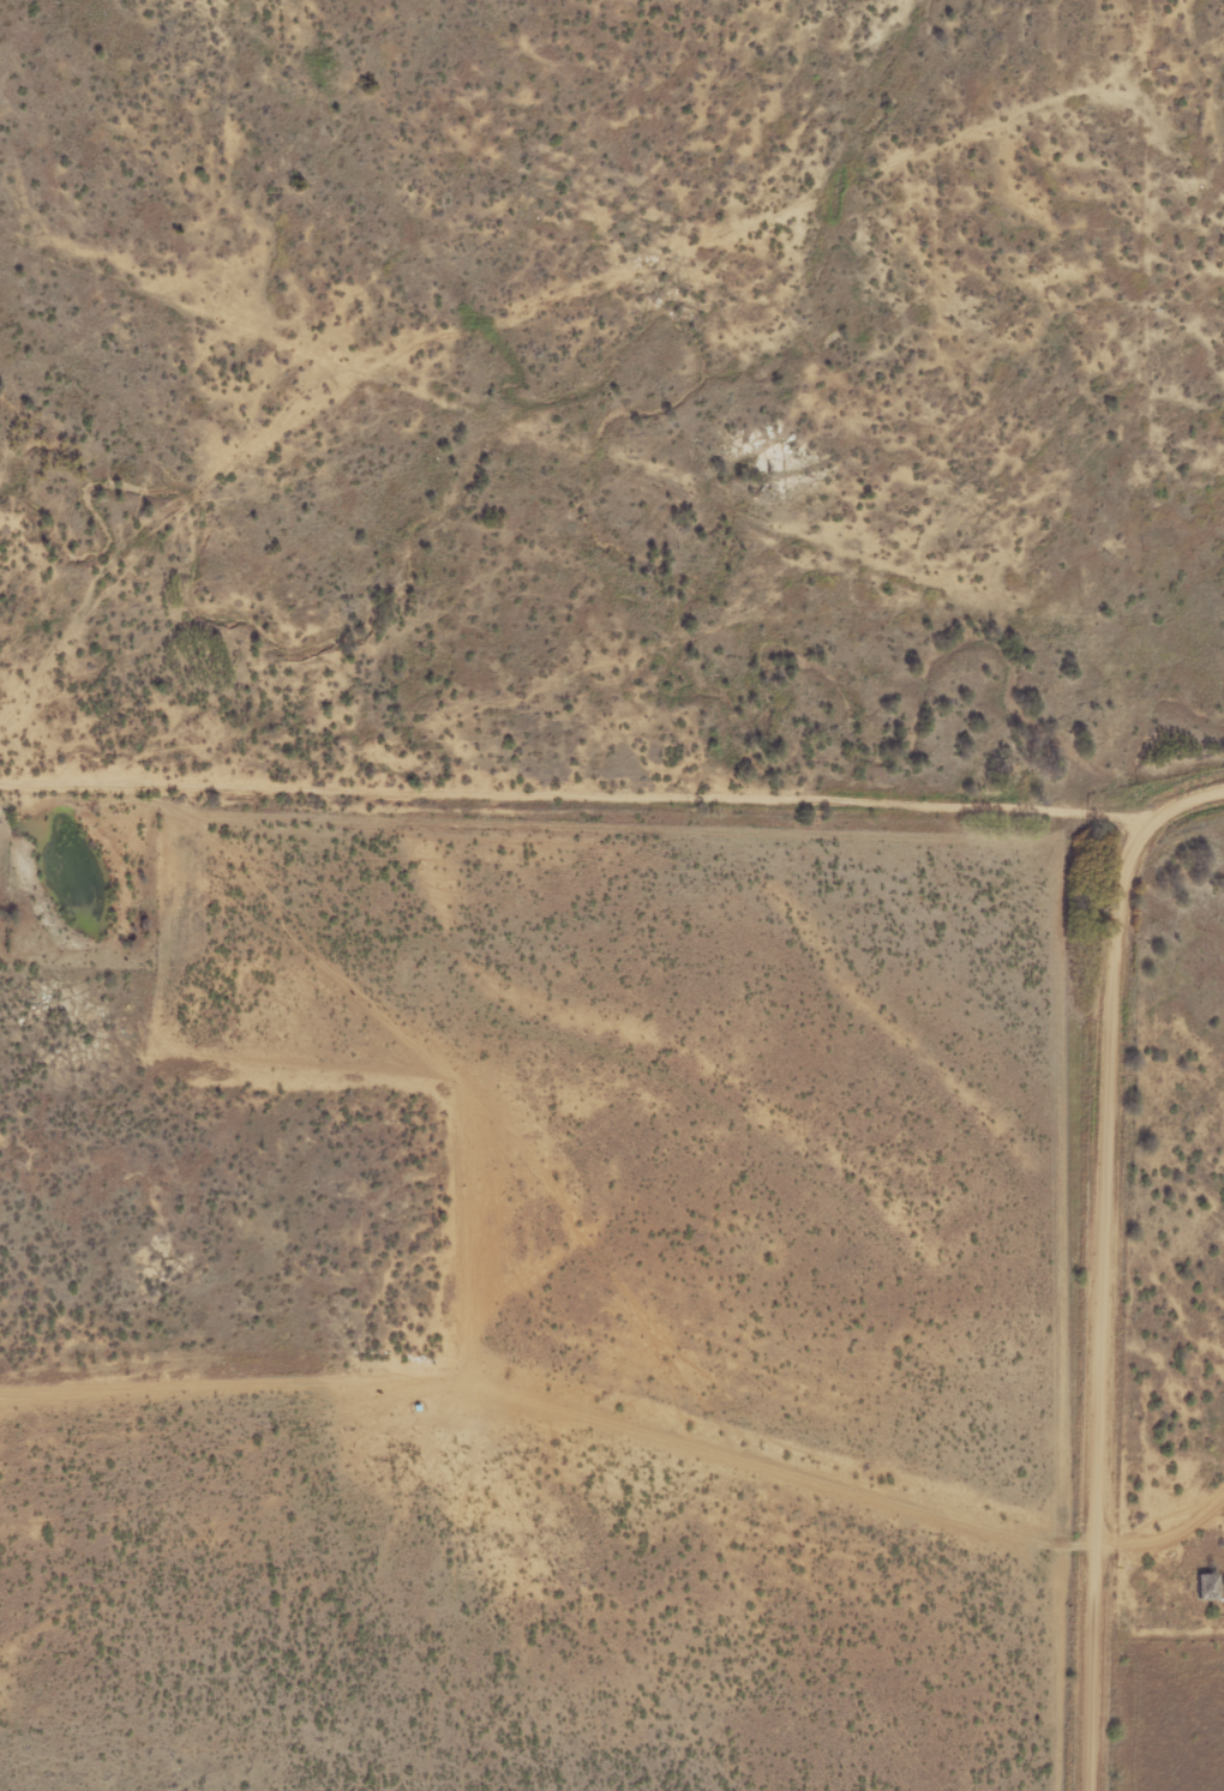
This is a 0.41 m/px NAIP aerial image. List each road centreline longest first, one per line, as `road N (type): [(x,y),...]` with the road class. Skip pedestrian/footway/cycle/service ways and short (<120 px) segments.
road 1 (residential): [(1133,863),(1102,843),(0,804)]
road 2 (residential): [(1092,1790),(1114,1021),(1133,863)]
road 3 (residential): [(1099,1545),(1223,1508)]
road 4 (residential): [(1223,790),(1168,815),(1133,863)]

